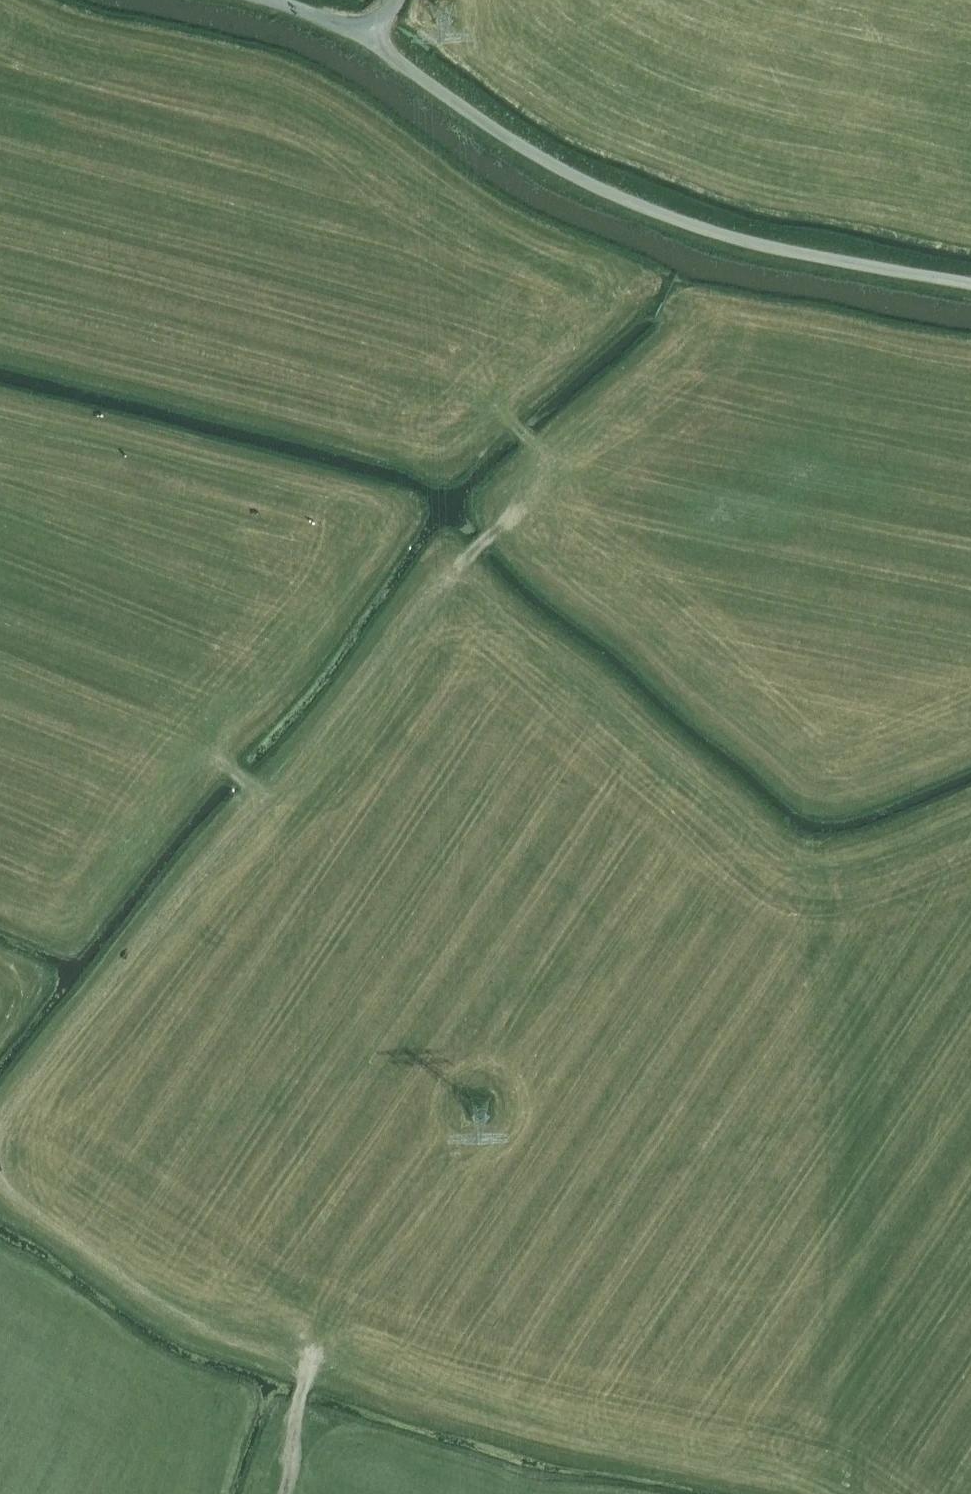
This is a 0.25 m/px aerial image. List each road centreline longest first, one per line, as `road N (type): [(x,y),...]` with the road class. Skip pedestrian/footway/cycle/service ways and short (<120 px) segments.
road 1 (unclassified): [(970,283),(762,244),(619,195),(530,151),(364,36)]

